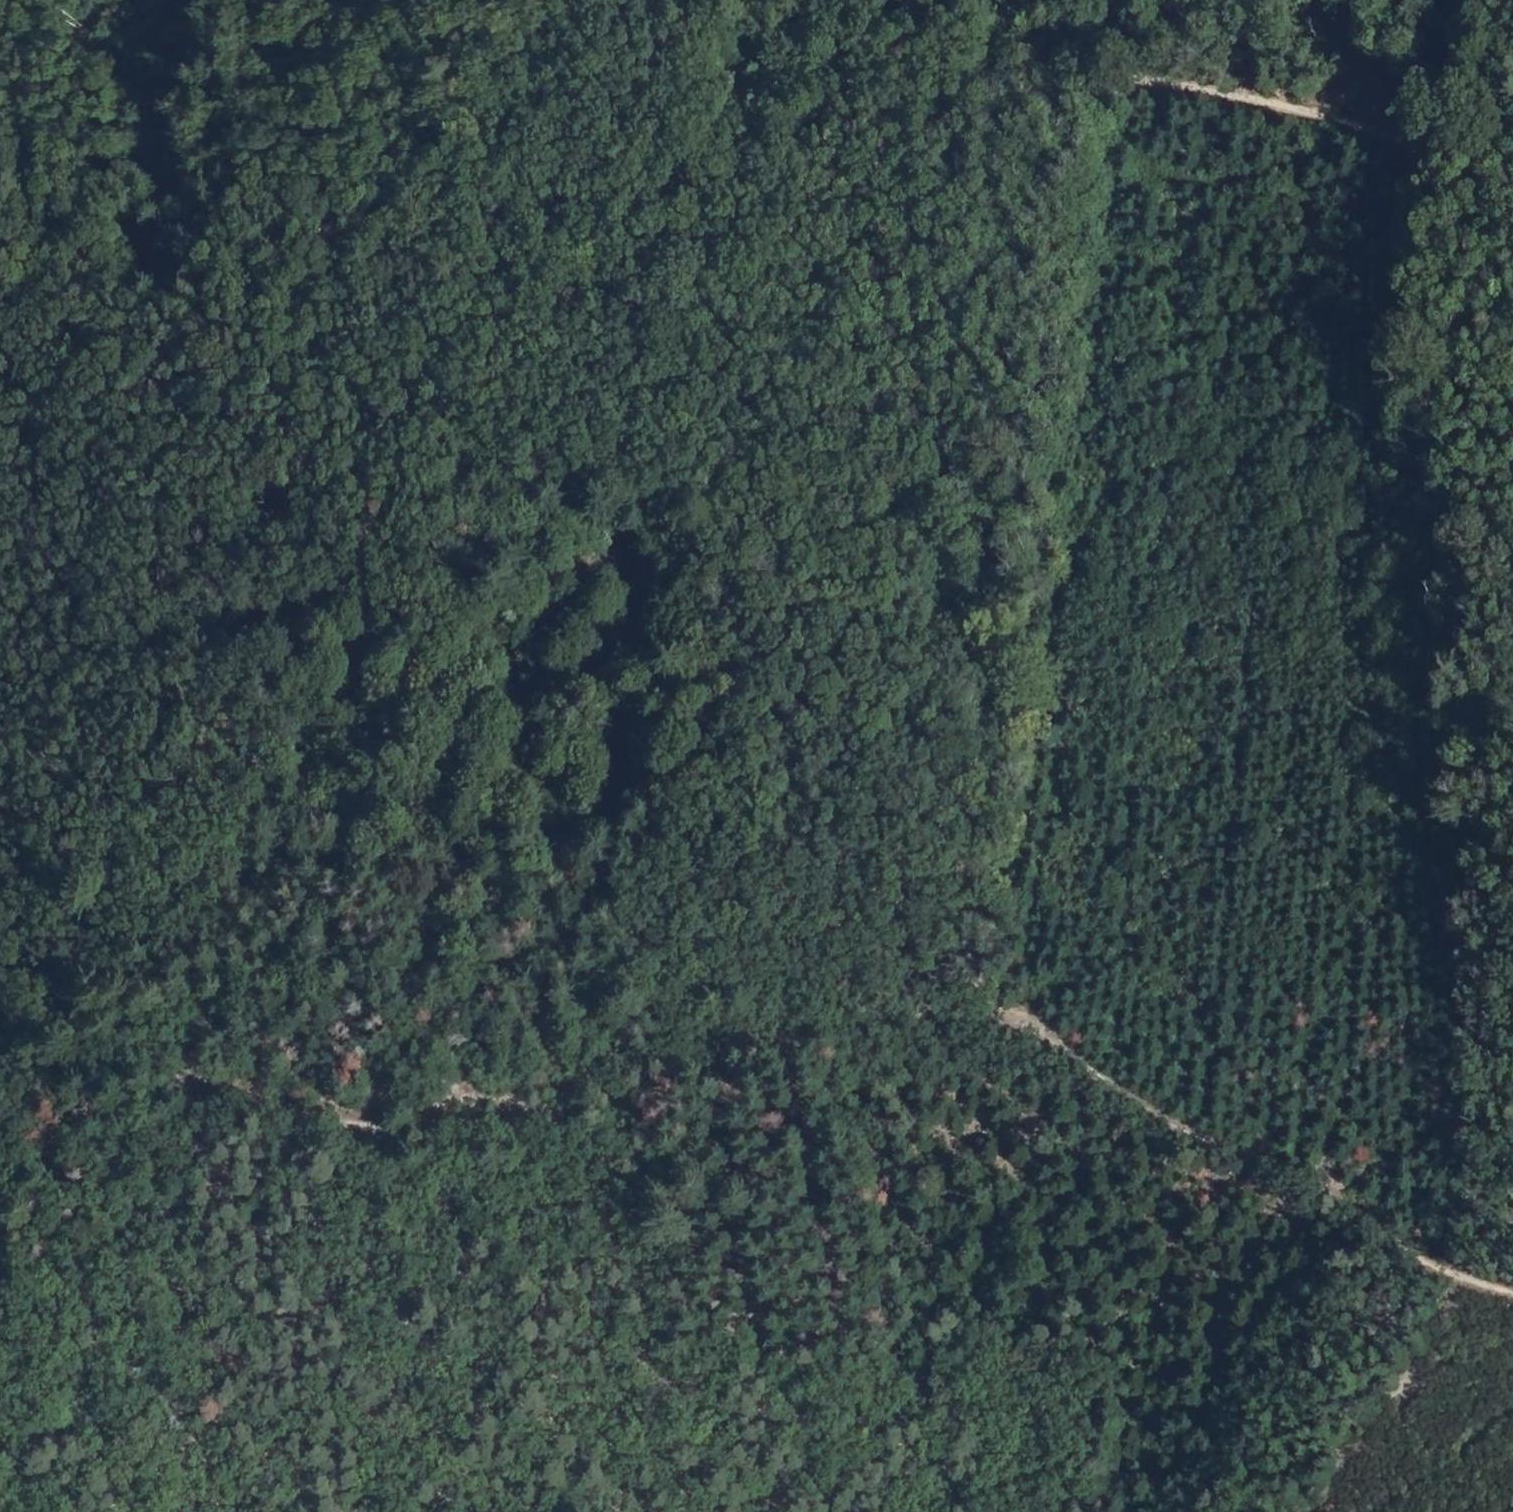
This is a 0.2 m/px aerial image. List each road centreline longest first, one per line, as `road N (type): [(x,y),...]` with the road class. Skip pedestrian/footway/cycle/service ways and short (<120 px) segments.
road 1 (track): [(1512,158),(968,30),(876,0)]

